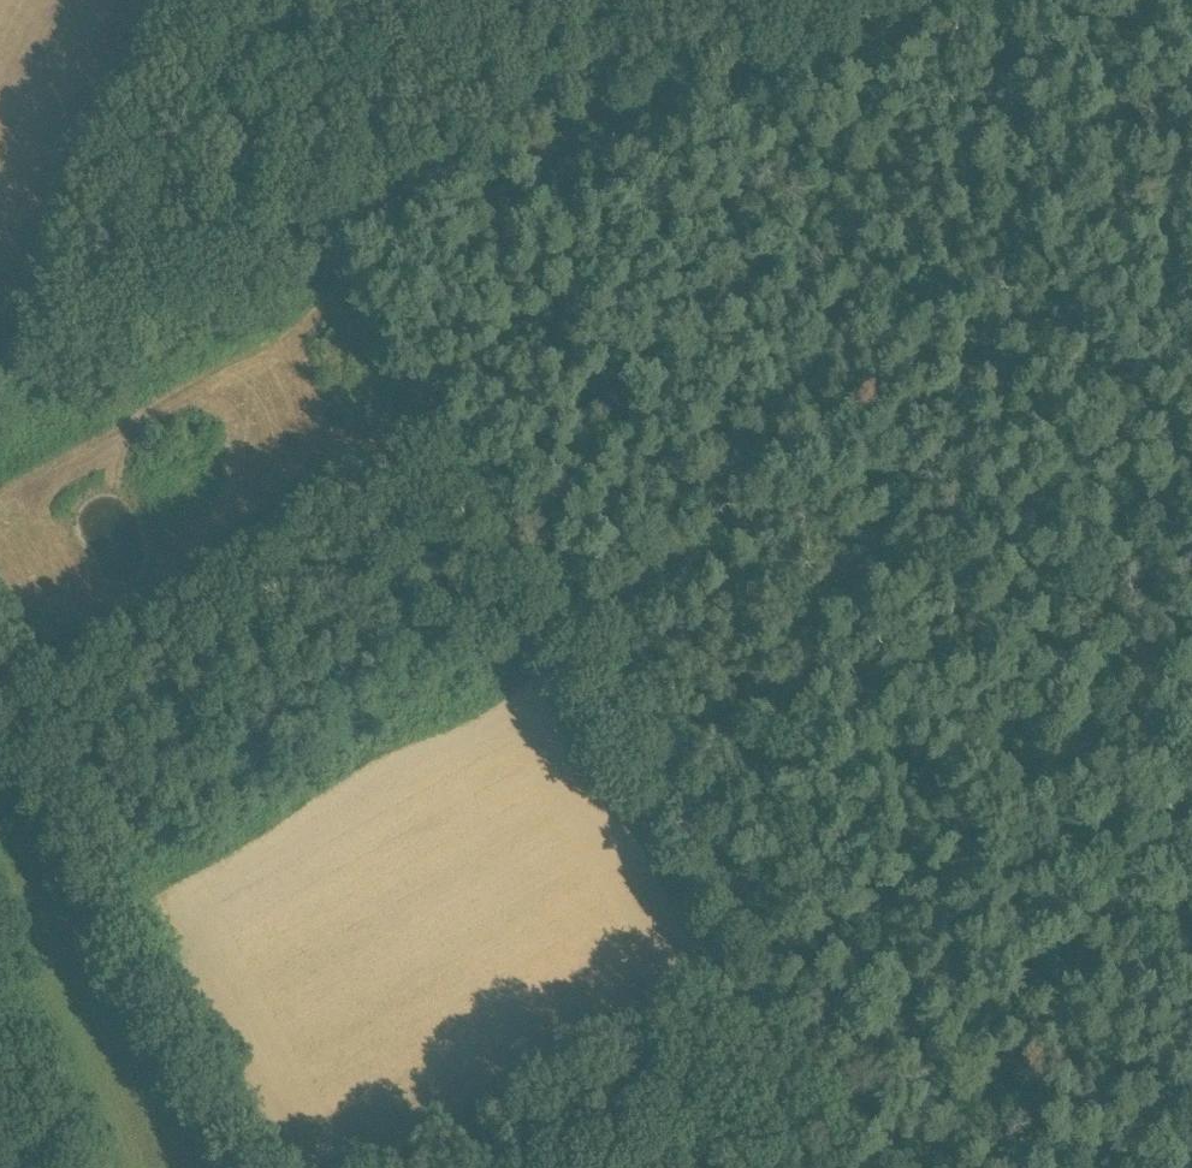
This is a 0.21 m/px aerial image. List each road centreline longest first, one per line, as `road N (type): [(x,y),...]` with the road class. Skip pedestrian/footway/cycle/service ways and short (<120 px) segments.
road 1 (track): [(330,228),(1031,0)]
road 2 (track): [(0,691),(267,1167)]
road 3 (track): [(46,331),(39,305),(45,250),(180,0)]
road 4 (track): [(46,331),(144,289),(330,228)]

